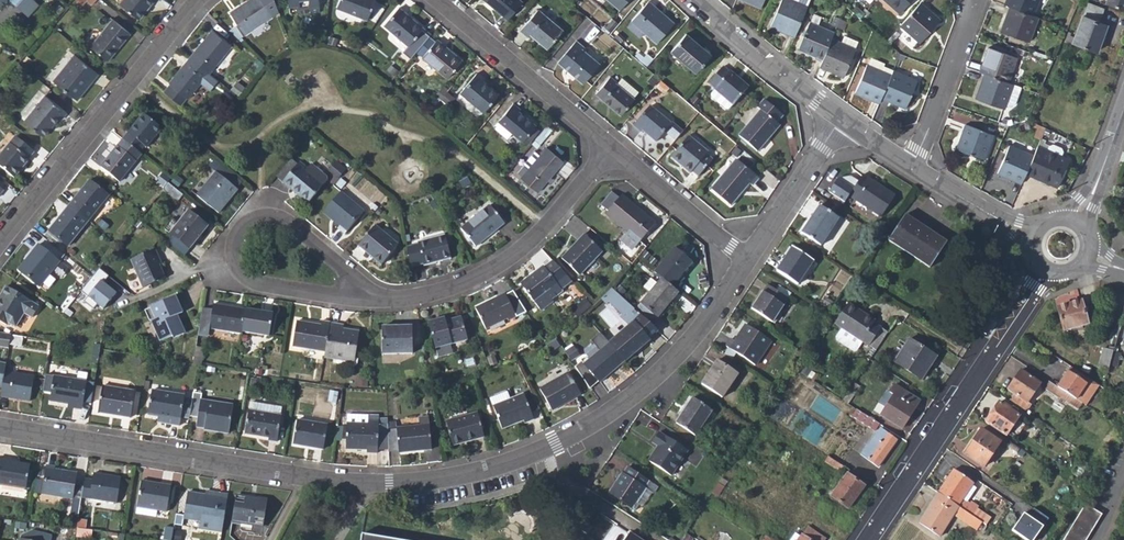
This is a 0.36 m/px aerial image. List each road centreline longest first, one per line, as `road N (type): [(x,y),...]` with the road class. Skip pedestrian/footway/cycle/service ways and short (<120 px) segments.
road 1 (residential): [(750,262),(689,344),(606,417),(518,462),(447,482),(363,486),(0,427)]
road 2 (residential): [(373,301),(286,222),(263,216),(240,229),(233,255),(255,283),(352,299)]
road 3 (tertiary): [(870,539),(1049,270)]
road 4 (residential): [(0,247),(201,0)]
road 5 (residential): [(613,148),(547,228),(504,264),(442,292),(373,301)]
road 6 (residential): [(433,0),(613,148)]
road 7 (tertiary): [(694,0),(840,119)]
road 8 (residential): [(613,148),(750,262)]
road 9 (residential): [(978,4),(912,168)]
road 10 (residential): [(840,119),(750,262)]
road 11 (tertiary): [(912,168),(1038,237)]

